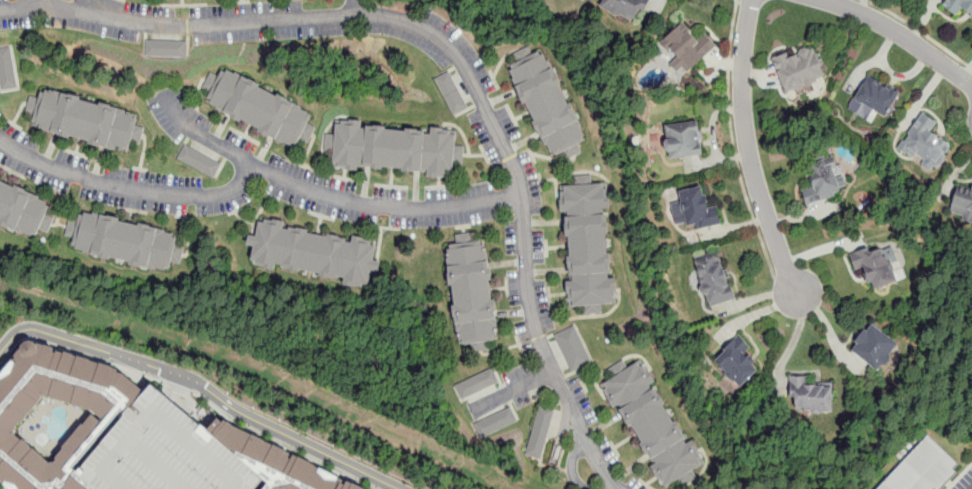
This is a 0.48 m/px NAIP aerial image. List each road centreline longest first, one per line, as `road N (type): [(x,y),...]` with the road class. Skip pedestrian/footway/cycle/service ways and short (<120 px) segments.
road 1 (residential): [(0,140),(66,173),(160,194),(222,194),(255,165),(370,205),(421,209),(521,195),(463,64),(409,23),(356,15),(189,27),(46,7),(0,11)]
road 2 (residential): [(615,488),(537,334),(521,195)]
road 3 (residential): [(752,0),(742,65),(746,141),(796,292)]
road 4 (residential): [(830,0),(890,26),(971,87)]

